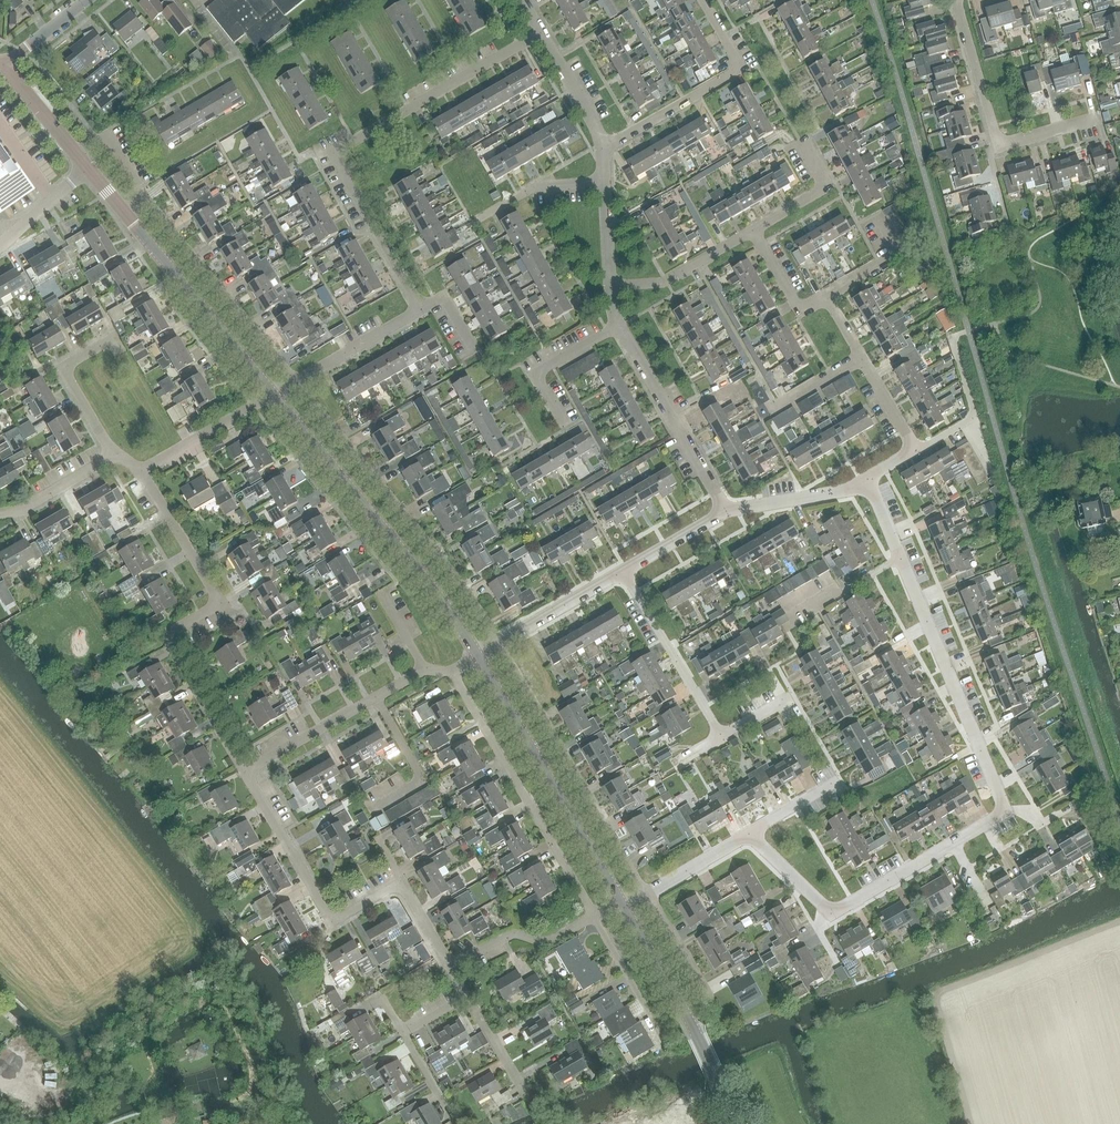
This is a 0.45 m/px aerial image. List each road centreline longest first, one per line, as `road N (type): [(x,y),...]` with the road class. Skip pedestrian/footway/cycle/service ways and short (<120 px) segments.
road 1 (residential): [(748,833),(831,913),(1005,811),(868,477)]
road 2 (residential): [(421,309),(332,153),(541,33)]
road 3 (residential): [(244,772),(164,635),(221,603),(140,470)]
road 4 (residential): [(450,964),(400,881),(332,921),(244,772)]
road 5 (residential): [(499,643),(295,381)]
road 6 (tertiary): [(477,656),(432,588),(273,395)]
road 7 (residential): [(646,894),(499,643)]
road 8 (tertiary): [(621,903),(477,656)]
road 9 (residential): [(593,915),(451,671)]
road 10 (residential): [(295,381),(146,199),(124,212)]
road 11 (residential): [(956,0),(998,146),(1098,117)]
road 12 (tertiary): [(734,1123),(693,1028),(621,903)]
road 13 (residential): [(602,148),(741,69),(702,0)]
road 14 (tertiary): [(273,395),(124,212)]
road 15 (residential): [(244,772),(425,669),(451,671)]
road 16 (residential): [(724,510),(619,326)]
road 17 (residential): [(721,737),(623,571)]
road 18 (residential): [(915,449),(826,296)]
road 19 (residential): [(114,337),(62,368),(114,455)]
road 20 (residential): [(450,964),(513,933),(547,942),(593,915)]
road 21 (residential): [(564,425),(534,373),(619,326)]
road 22 (residential): [(140,470),(273,395)]
road 23 (residential): [(724,510),(847,490),(868,477)]
road 24 (residential): [(295,381),(421,309)]
road 25 (residential): [(499,643),(623,571)]
road 26 (residential): [(752,230),(827,187),(801,141)]
road 27 (residential): [(475,220),(535,186),(604,180)]
road 28 (tertiary): [(88,168),(3,68)]
road 29 (residential): [(658,1029),(593,915)]
road 30 (residential): [(602,148),(541,33)]
road 31 (residential): [(114,455),(0,514)]
road 32 (residential): [(826,296),(799,312),(752,230)]
road 33 (residential): [(708,998),(646,894)]

